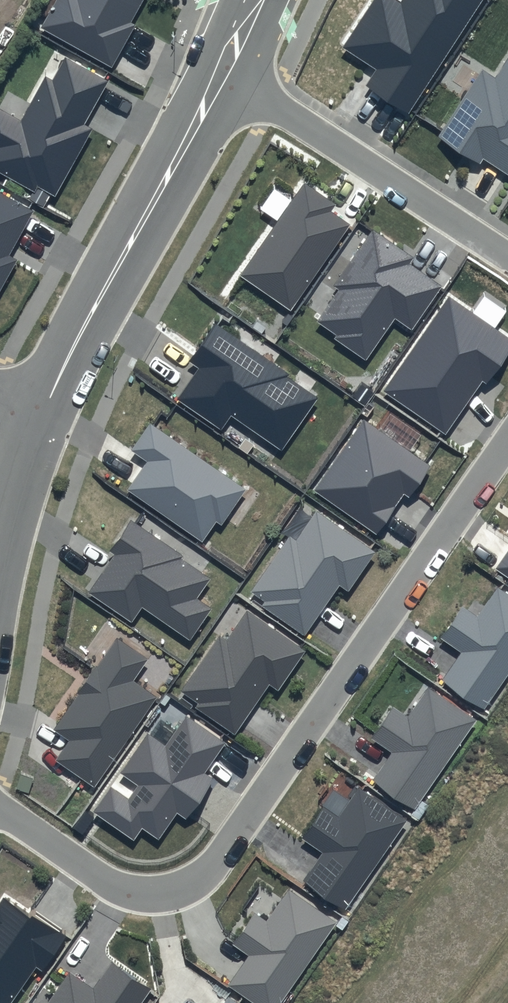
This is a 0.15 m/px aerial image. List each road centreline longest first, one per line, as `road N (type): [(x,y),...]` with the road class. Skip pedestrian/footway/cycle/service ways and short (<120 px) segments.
road 1 (residential): [(0,811),(106,885),(145,897),(206,877),(507,449)]
road 2 (residential): [(225,70),(37,427)]
road 3 (residential): [(507,258),(225,70)]
road 4 (residential): [(37,427),(0,573)]

